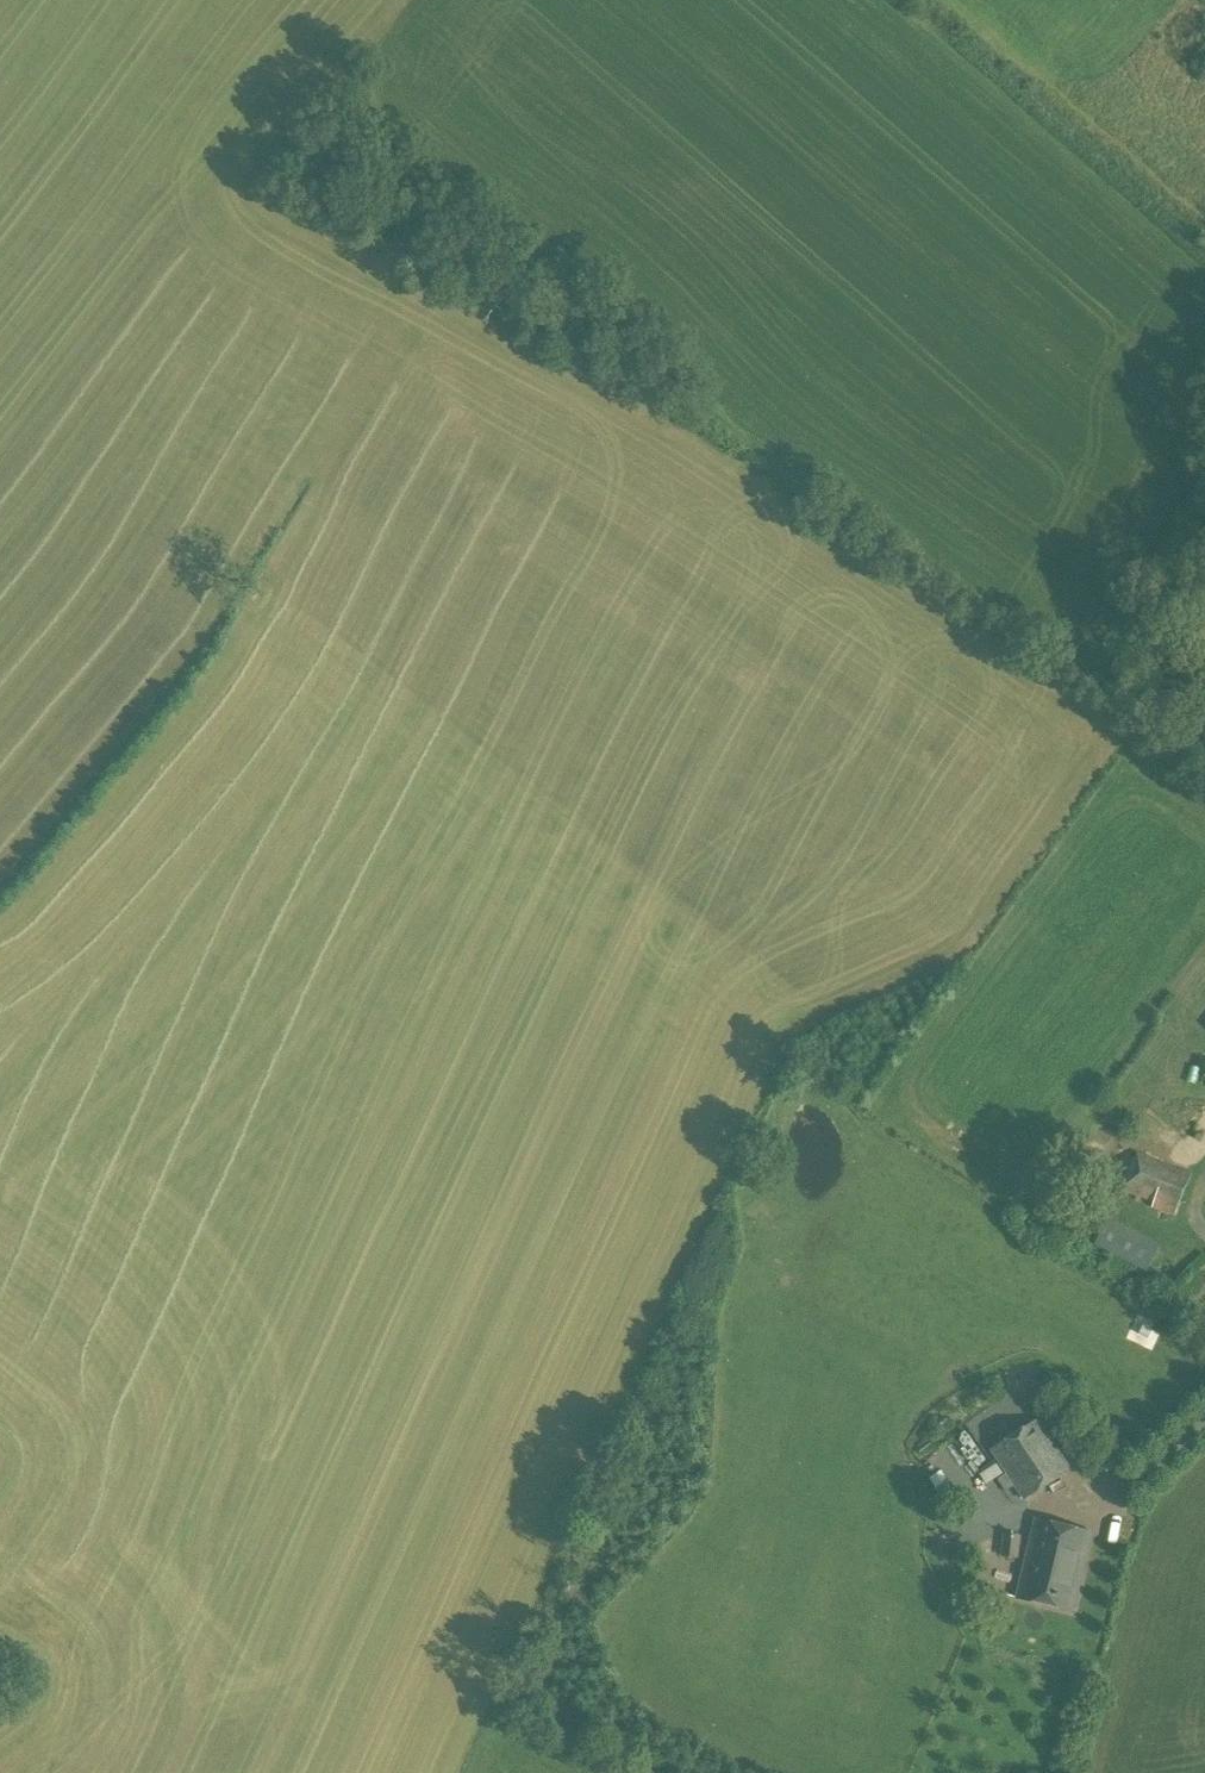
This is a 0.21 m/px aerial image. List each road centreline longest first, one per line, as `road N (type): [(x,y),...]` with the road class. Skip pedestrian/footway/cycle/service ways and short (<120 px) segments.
road 1 (track): [(1204,747),(703,420),(243,163)]
road 2 (track): [(1204,215),(957,0)]
road 3 (unclassified): [(1099,1480),(1204,1391)]

